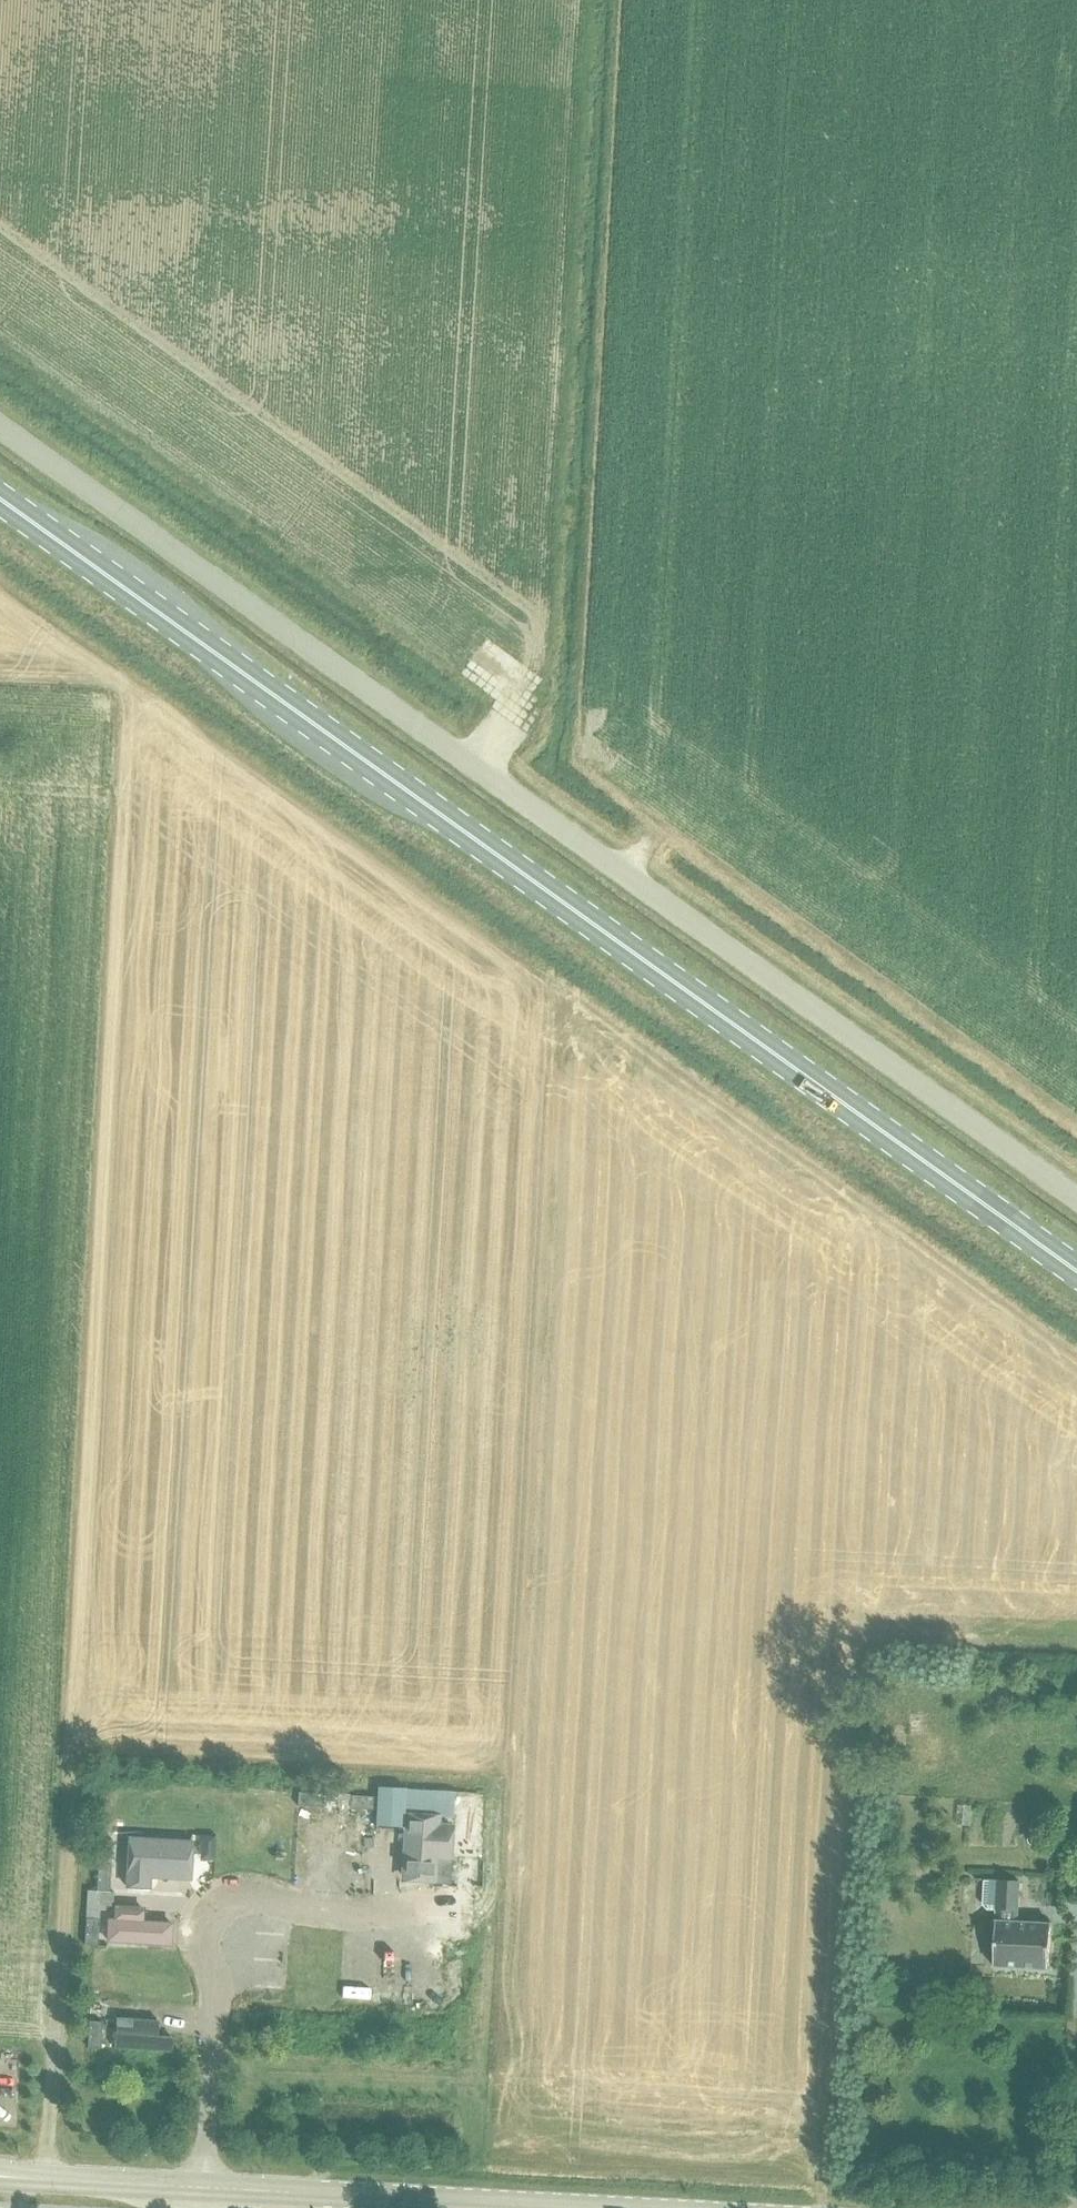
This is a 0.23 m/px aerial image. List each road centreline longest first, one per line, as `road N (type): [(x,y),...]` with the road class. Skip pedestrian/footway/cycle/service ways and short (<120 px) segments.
road 1 (tertiary): [(1076,1202),(0,429)]
road 2 (primary): [(1076,1269),(0,498)]
road 3 (residential): [(203,2188),(214,2006),(203,1941),(216,1903),(252,1894),(378,1912),(457,1901)]
road 4 (secondary): [(566,2207),(203,2188)]
road 5 (secondary): [(203,2188),(3,2179)]
road 6 (track): [(42,2181),(52,2029),(45,2018)]

